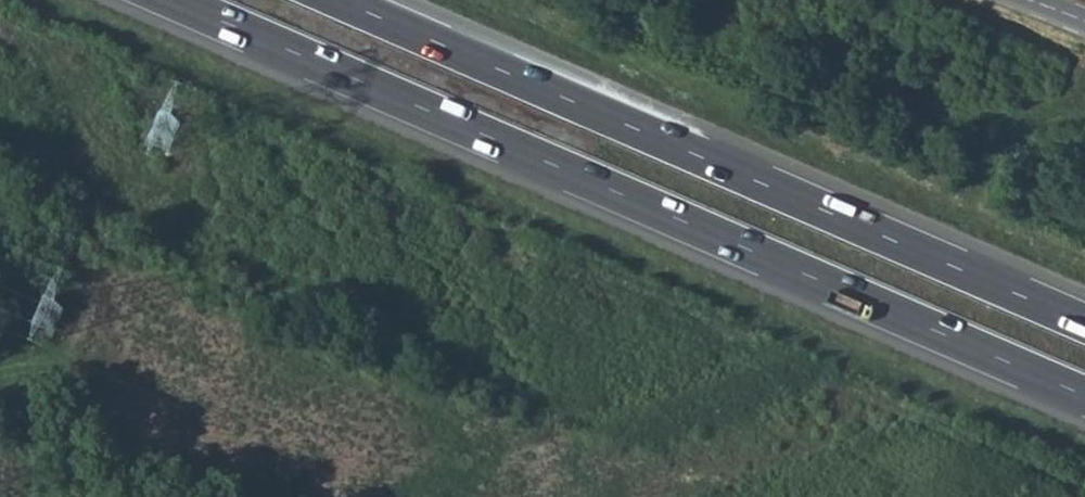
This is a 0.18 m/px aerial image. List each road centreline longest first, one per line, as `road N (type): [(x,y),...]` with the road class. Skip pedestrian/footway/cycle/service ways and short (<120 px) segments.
road 1 (trunk): [(174,0),(1084,394)]
road 2 (trunk): [(1084,323),(342,0)]

